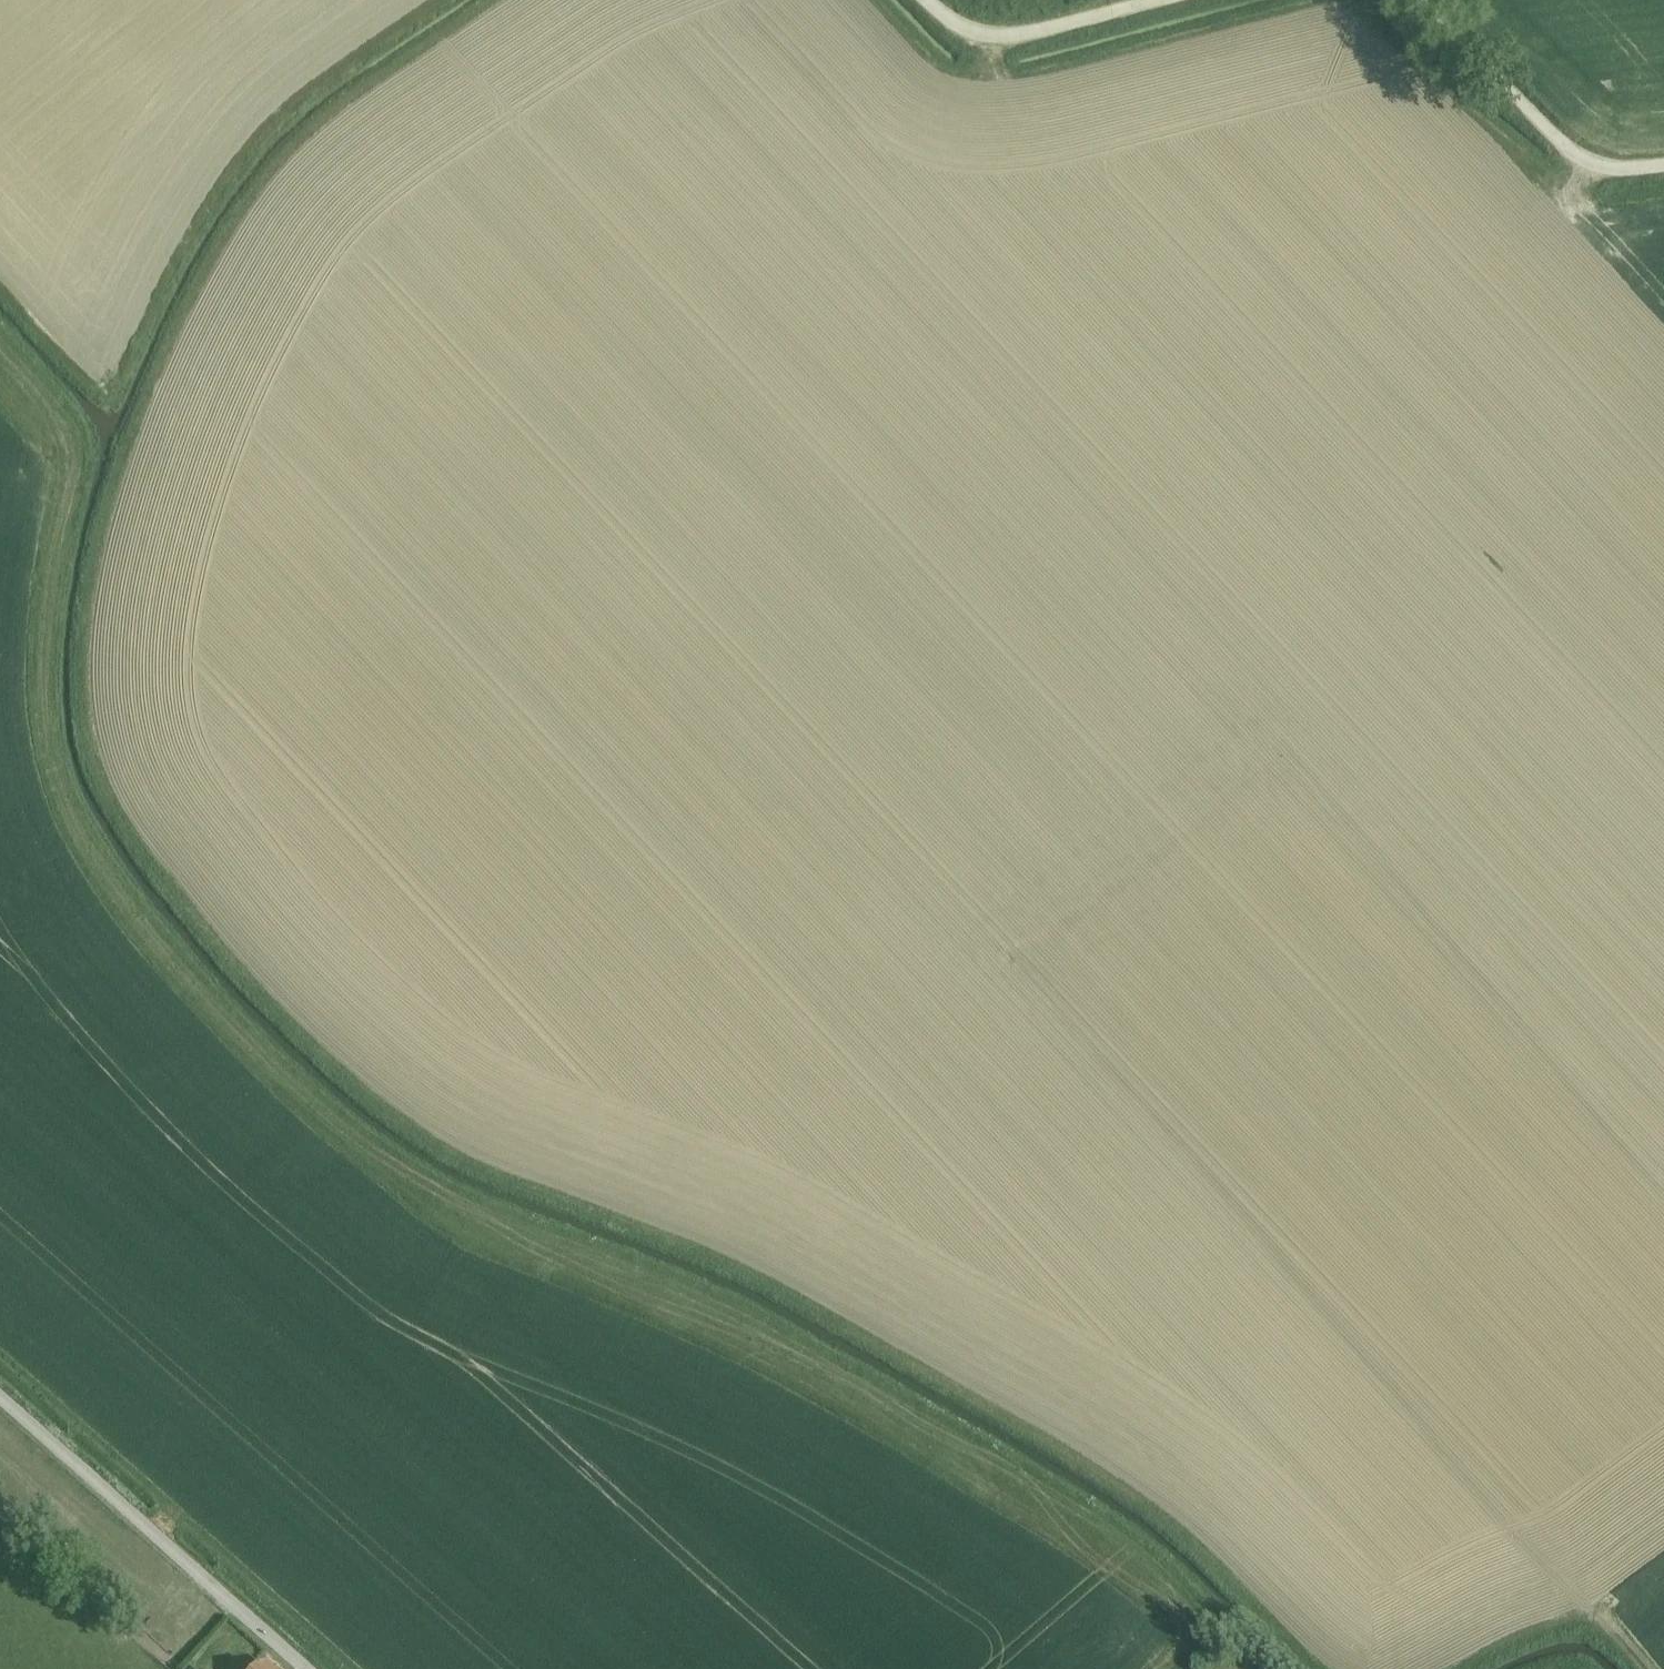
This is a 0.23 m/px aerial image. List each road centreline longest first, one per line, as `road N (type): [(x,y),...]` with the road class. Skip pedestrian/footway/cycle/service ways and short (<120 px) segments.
road 1 (unclassified): [(0,1396),(307,1668)]
road 2 (unclassified): [(1663,162),(1619,169),(1565,148),(1419,0)]
road 3 (unclassified): [(1157,0),(997,36),(971,32),(928,0)]

